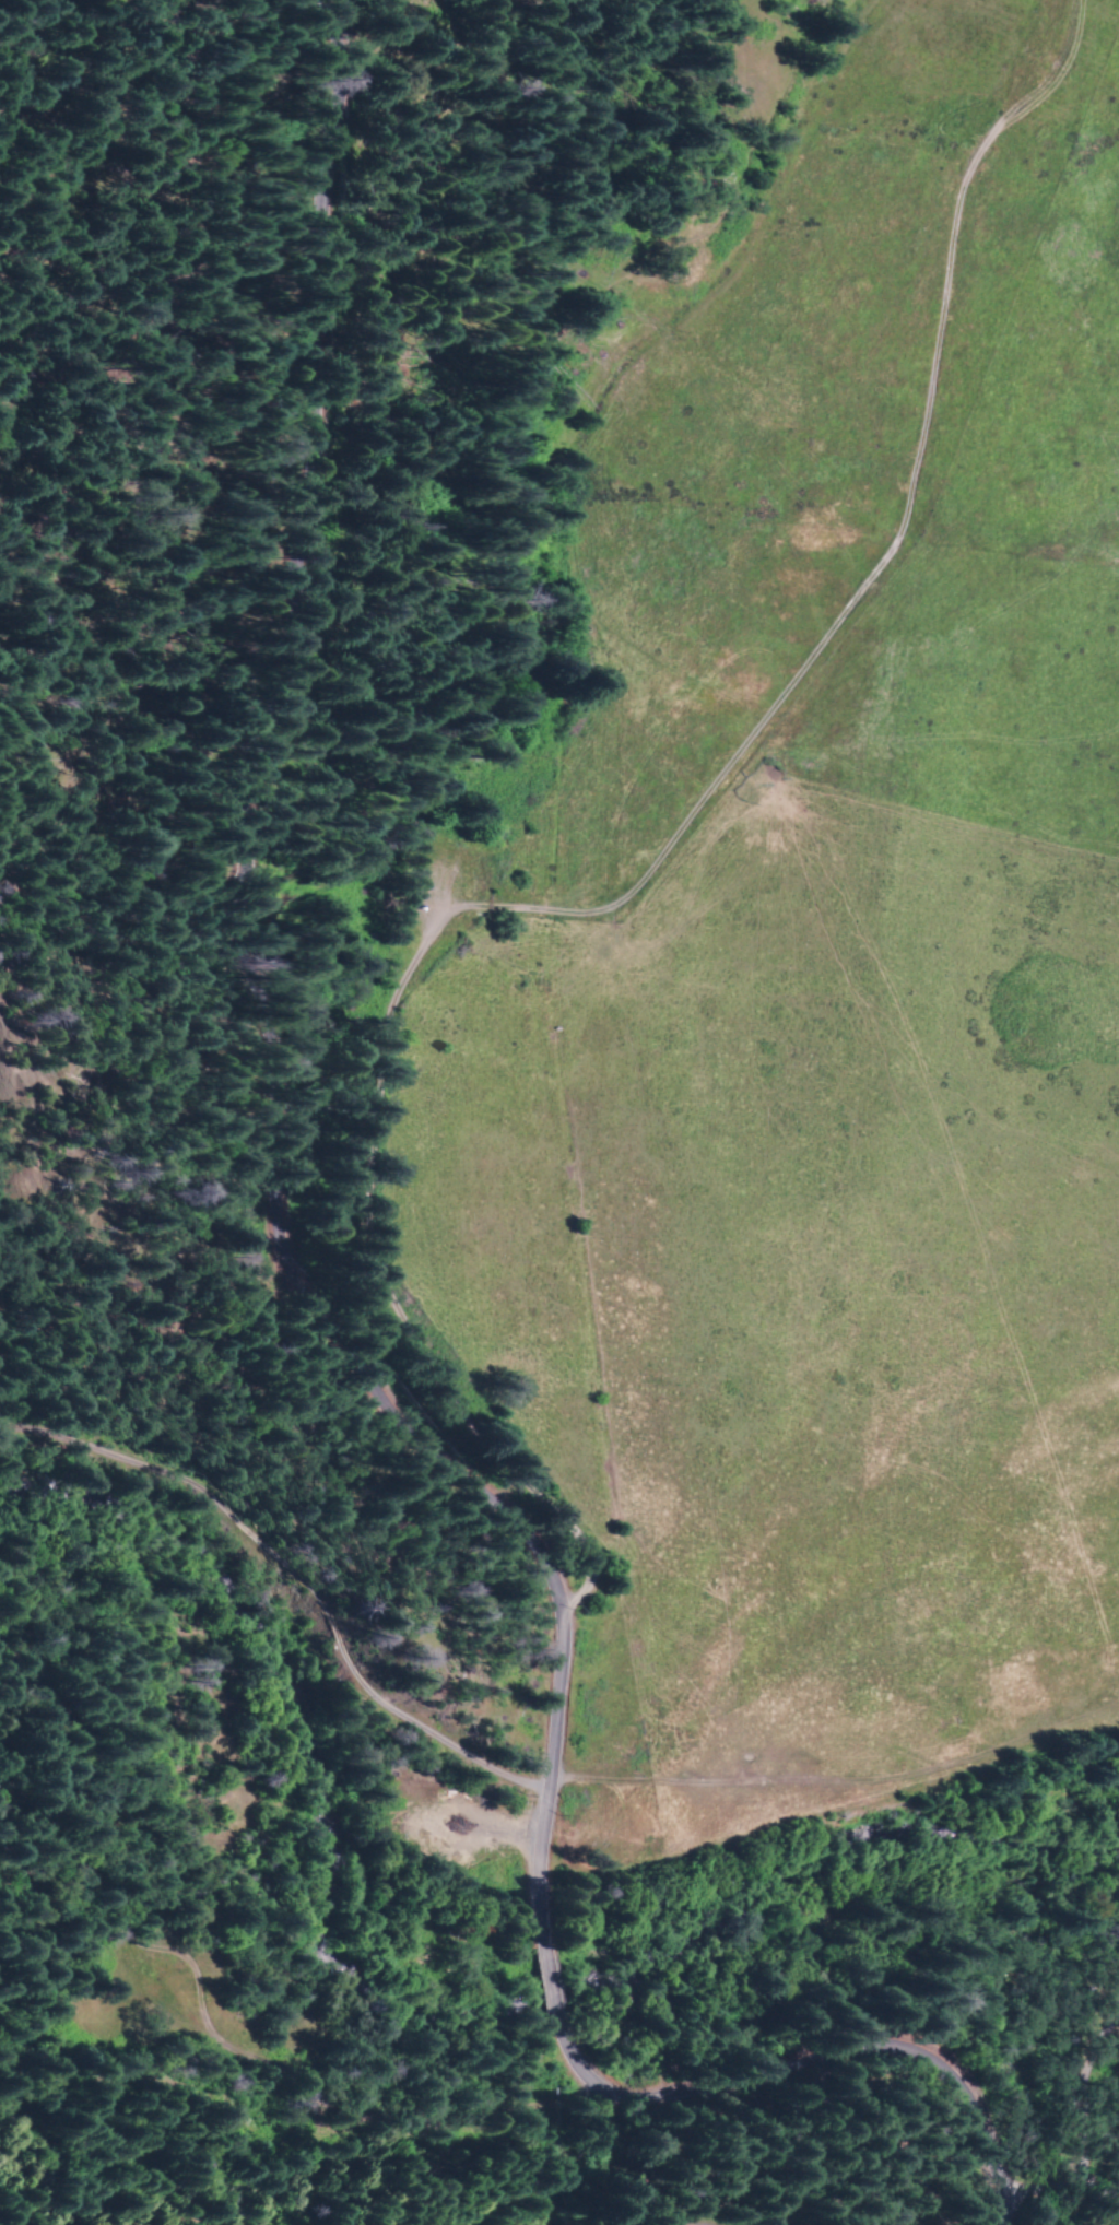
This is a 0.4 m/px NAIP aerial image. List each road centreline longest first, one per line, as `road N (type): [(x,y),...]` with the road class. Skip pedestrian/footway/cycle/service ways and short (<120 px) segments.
road 1 (tertiary): [(535,1940),(560,1613),(516,1522),(315,1331),(269,1222),(278,1155),(275,1041),(244,853),(303,470),(314,169),(333,46),(317,0)]
road 2 (tertiary): [(997,2224),(999,2192),(954,2082),(910,2049),(879,2045),(641,2100),(591,2089),(580,2079),(560,2042),(555,2014)]

